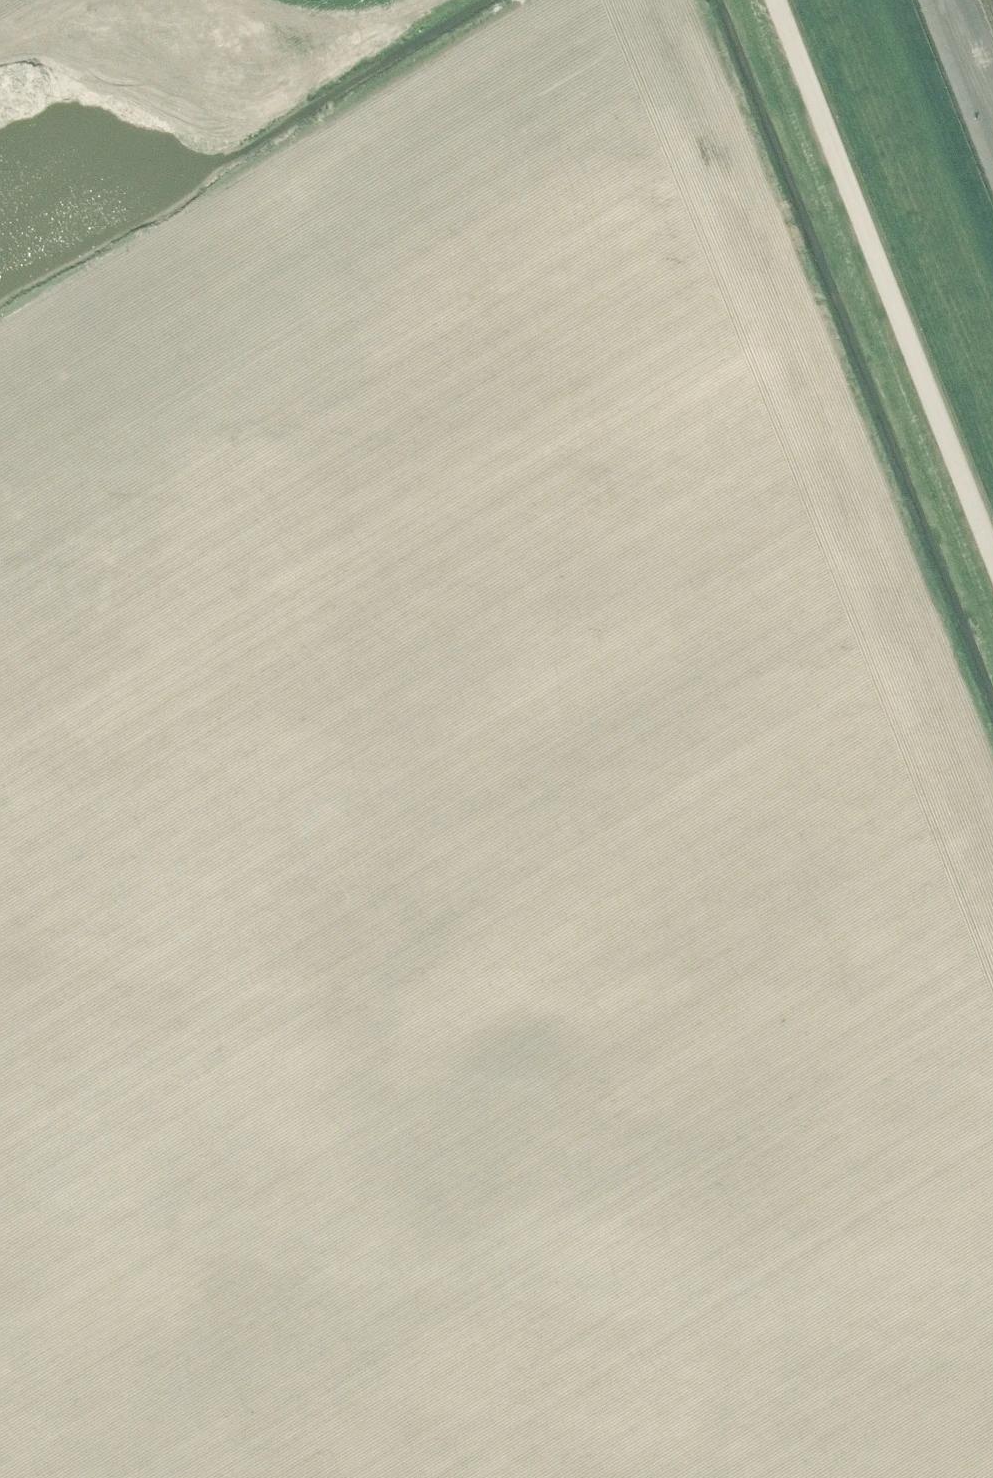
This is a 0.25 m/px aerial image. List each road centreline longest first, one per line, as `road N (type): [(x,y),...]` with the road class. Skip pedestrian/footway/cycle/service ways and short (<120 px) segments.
road 1 (unclassified): [(992,550),(779,0)]

